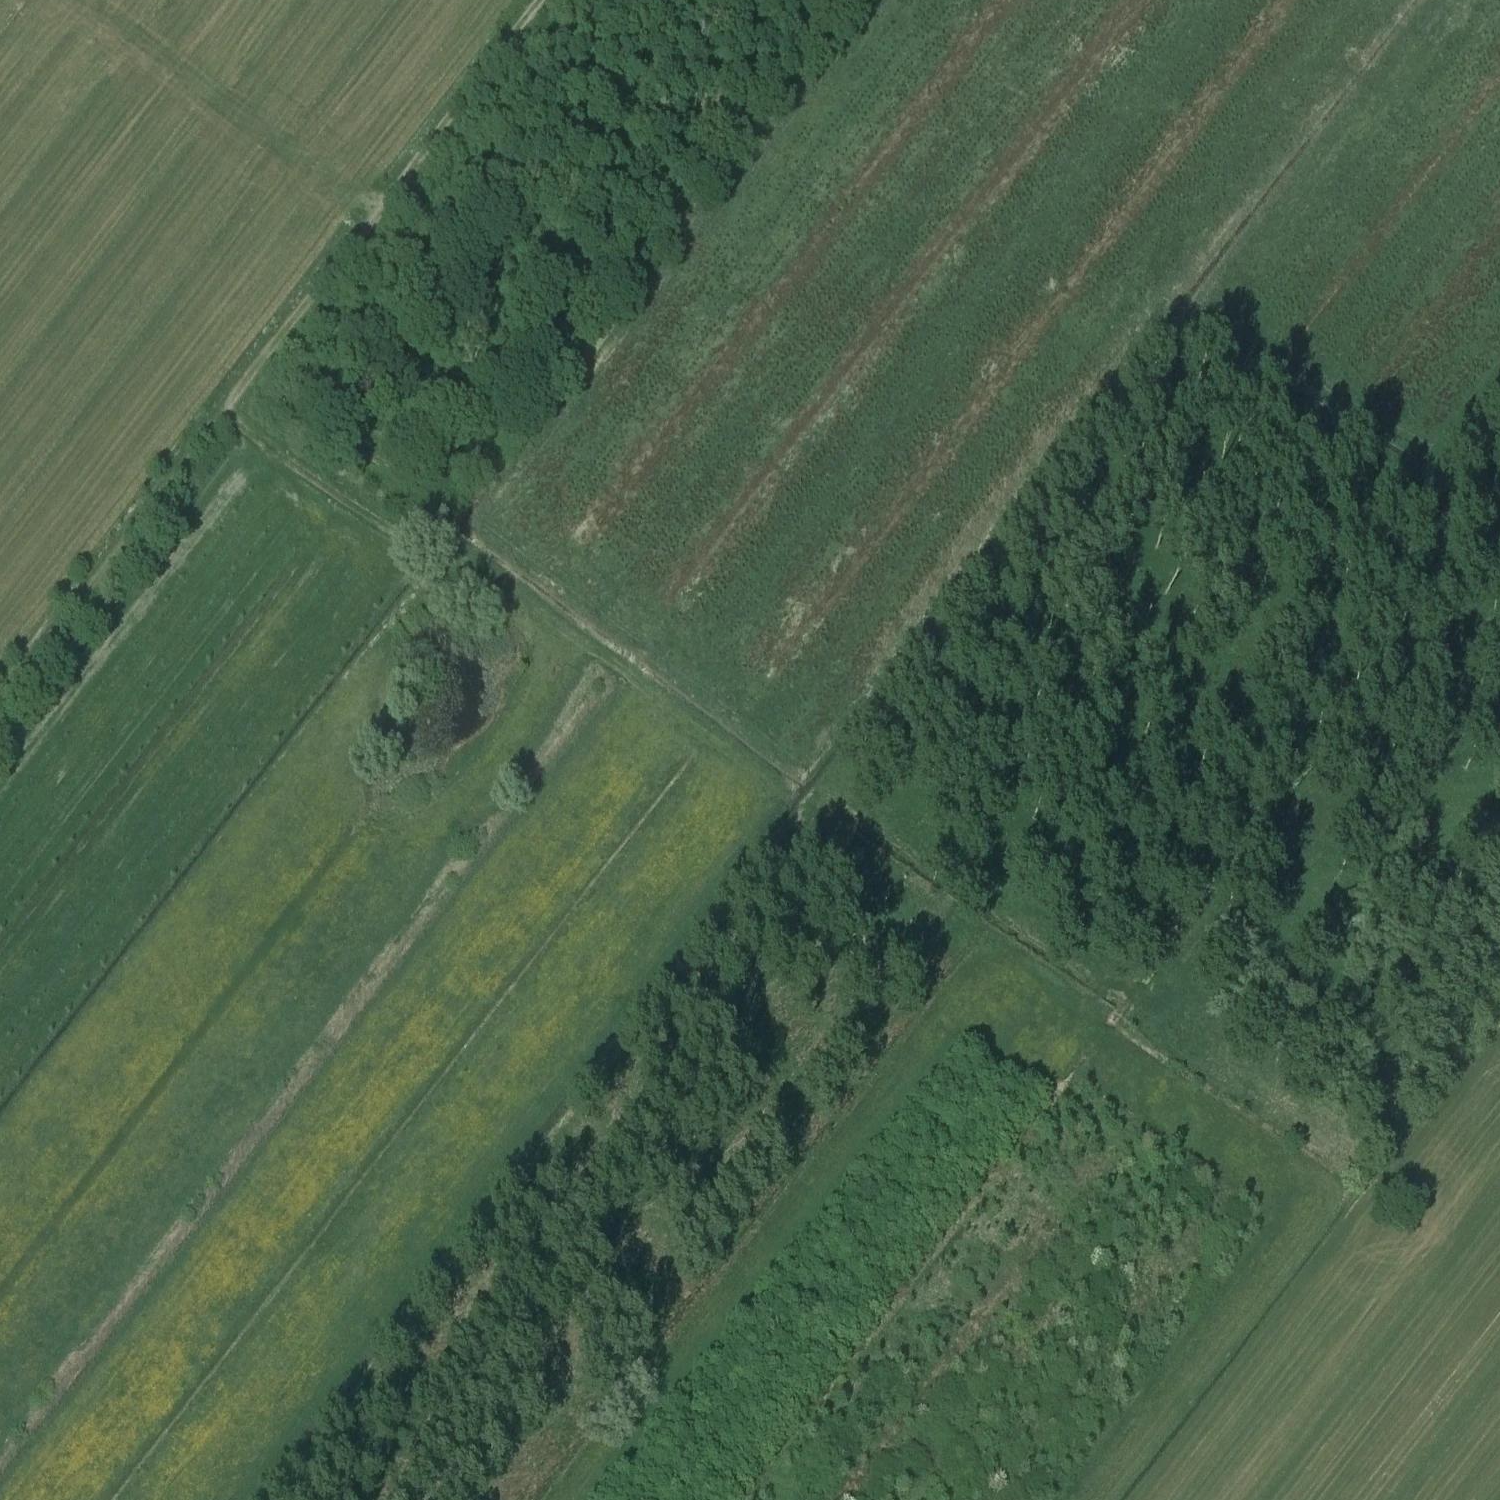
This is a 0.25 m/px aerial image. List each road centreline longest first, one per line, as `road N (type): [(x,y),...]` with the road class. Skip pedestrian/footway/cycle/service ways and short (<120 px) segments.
road 1 (track): [(539,0),(220,411)]
road 2 (track): [(220,411),(0,698)]
road 3 (track): [(220,411),(434,558)]

